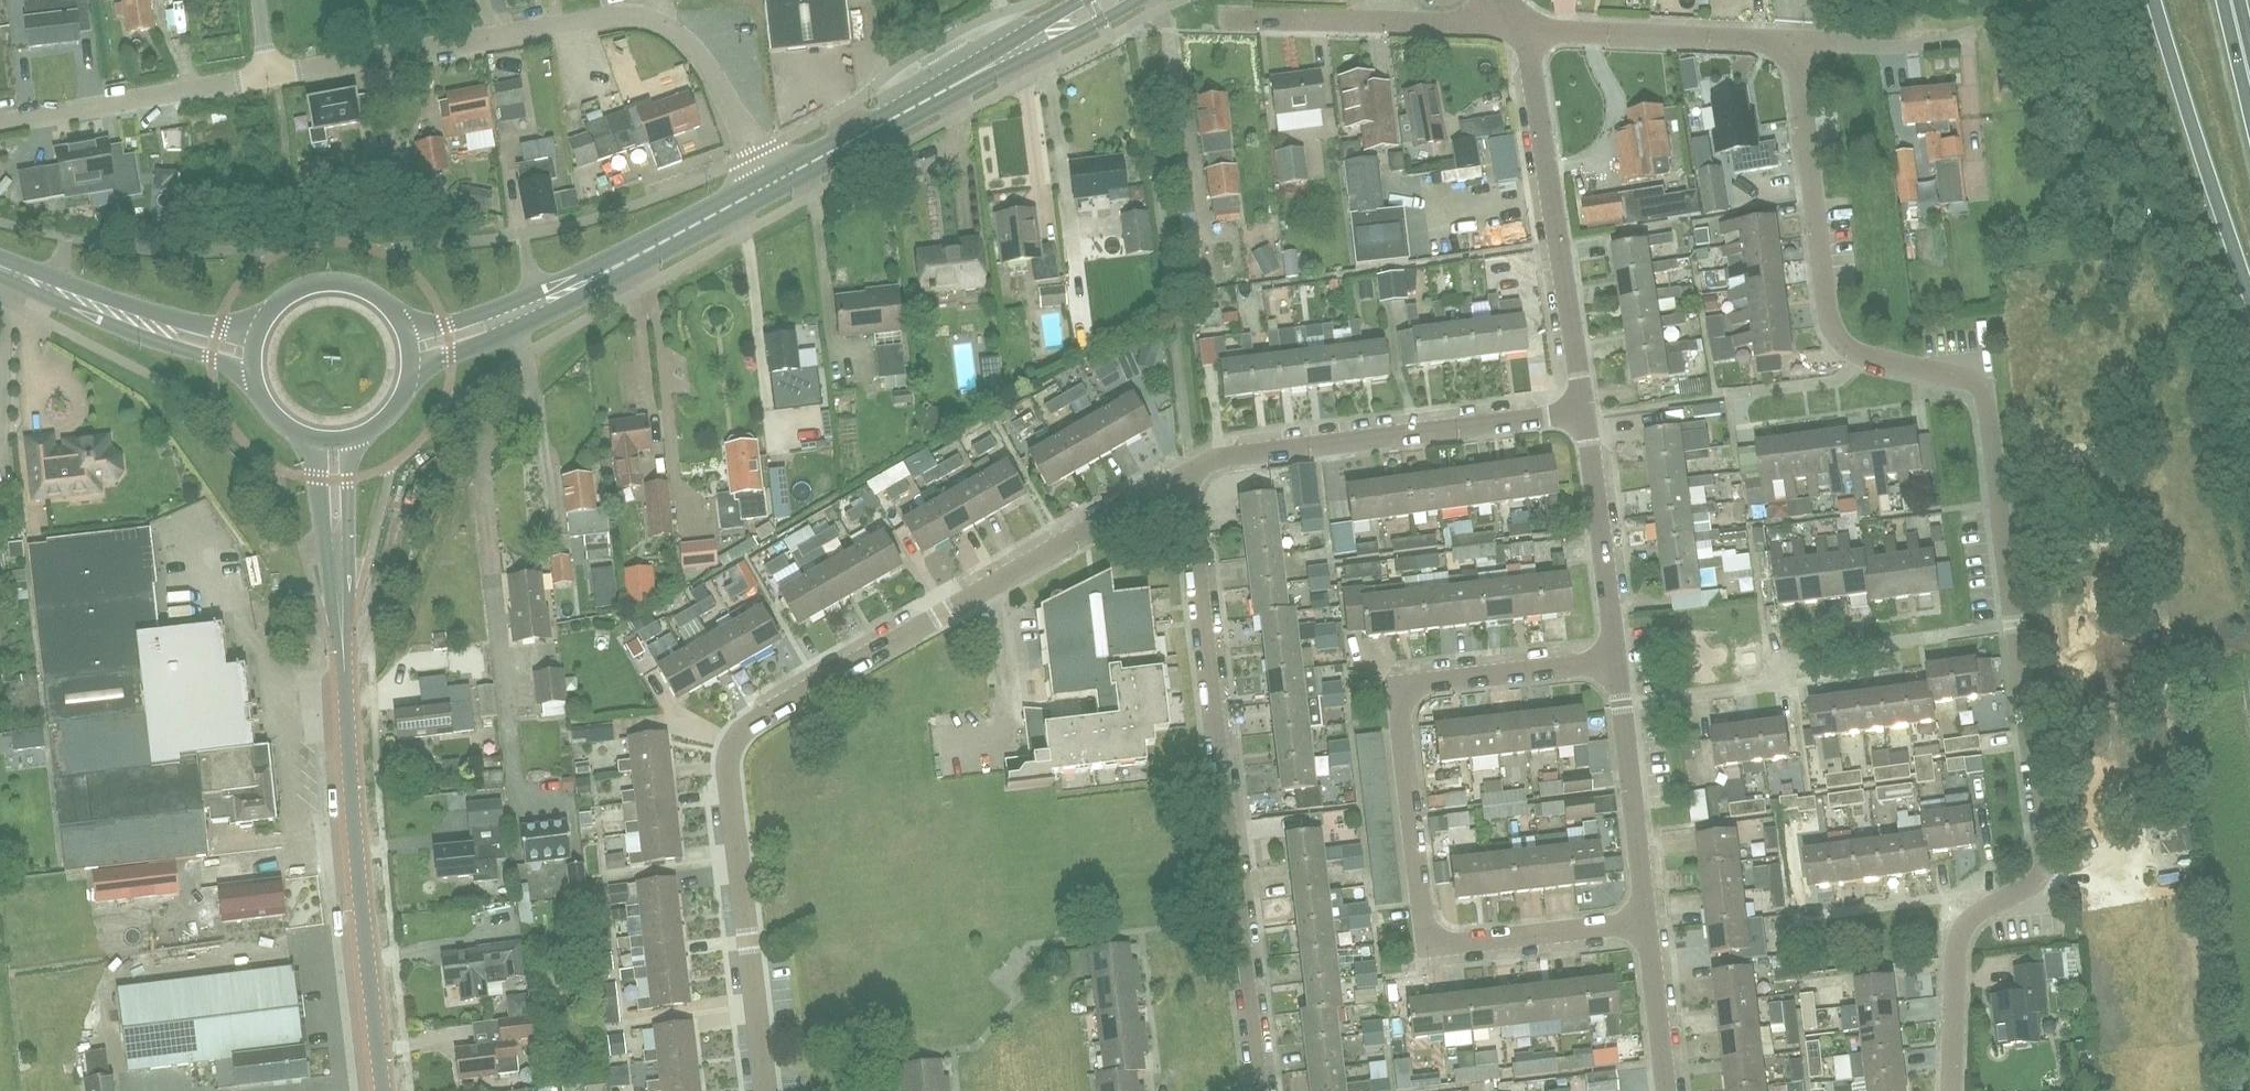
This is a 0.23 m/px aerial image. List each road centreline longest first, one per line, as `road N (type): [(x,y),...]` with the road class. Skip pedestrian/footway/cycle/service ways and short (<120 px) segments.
road 1 (residential): [(1950,1090),(1960,930),(1974,912),(2017,894),(2039,869),(2047,844),(1990,414),(1976,382),(1866,360),(1841,343),(1826,311),(1796,52),(1764,37),(1524,29)]
road 2 (residential): [(766,1090),(726,773),(732,753),(757,720),(1189,475)]
road 3 (residential): [(1644,924),(1457,944),(1435,934),(1423,906),(1402,702),(1419,687),(1613,662)]
road 4 (residential): [(1262,1090),(1189,475)]
road 5 (unclassified): [(780,181),(697,53),(648,19),(603,18),(268,78)]
road 6 (primary): [(412,348),(548,302),(780,181)]
road 7 (residential): [(1189,475),(1228,456),(1585,413)]
road 8 (residential): [(1585,413),(1524,29)]
road 9 (primary): [(780,181),(1110,0)]
road 10 (tertiary): [(385,1090),(346,721)]
road 11 (trunk): [(2156,0),(2249,308)]
road 12 (residential): [(1524,29),(1229,20)]
road 13 (tertiary): [(310,439),(322,493),(312,598),(346,721)]
road 14 (tertiary): [(346,721),(366,608),(348,496),(355,440)]
road 15 (unclassified): [(268,78),(0,126)]
road 16 (primary): [(253,355),(0,267)]
road 17 (residential): [(1644,924),(1613,662)]
road 18 (residential): [(1613,662),(1585,413)]
road 19 (primary): [(412,348),(388,304),(342,283),(293,293),(273,309),(253,355)]
road 20 (residential): [(1664,1090),(1644,924)]

